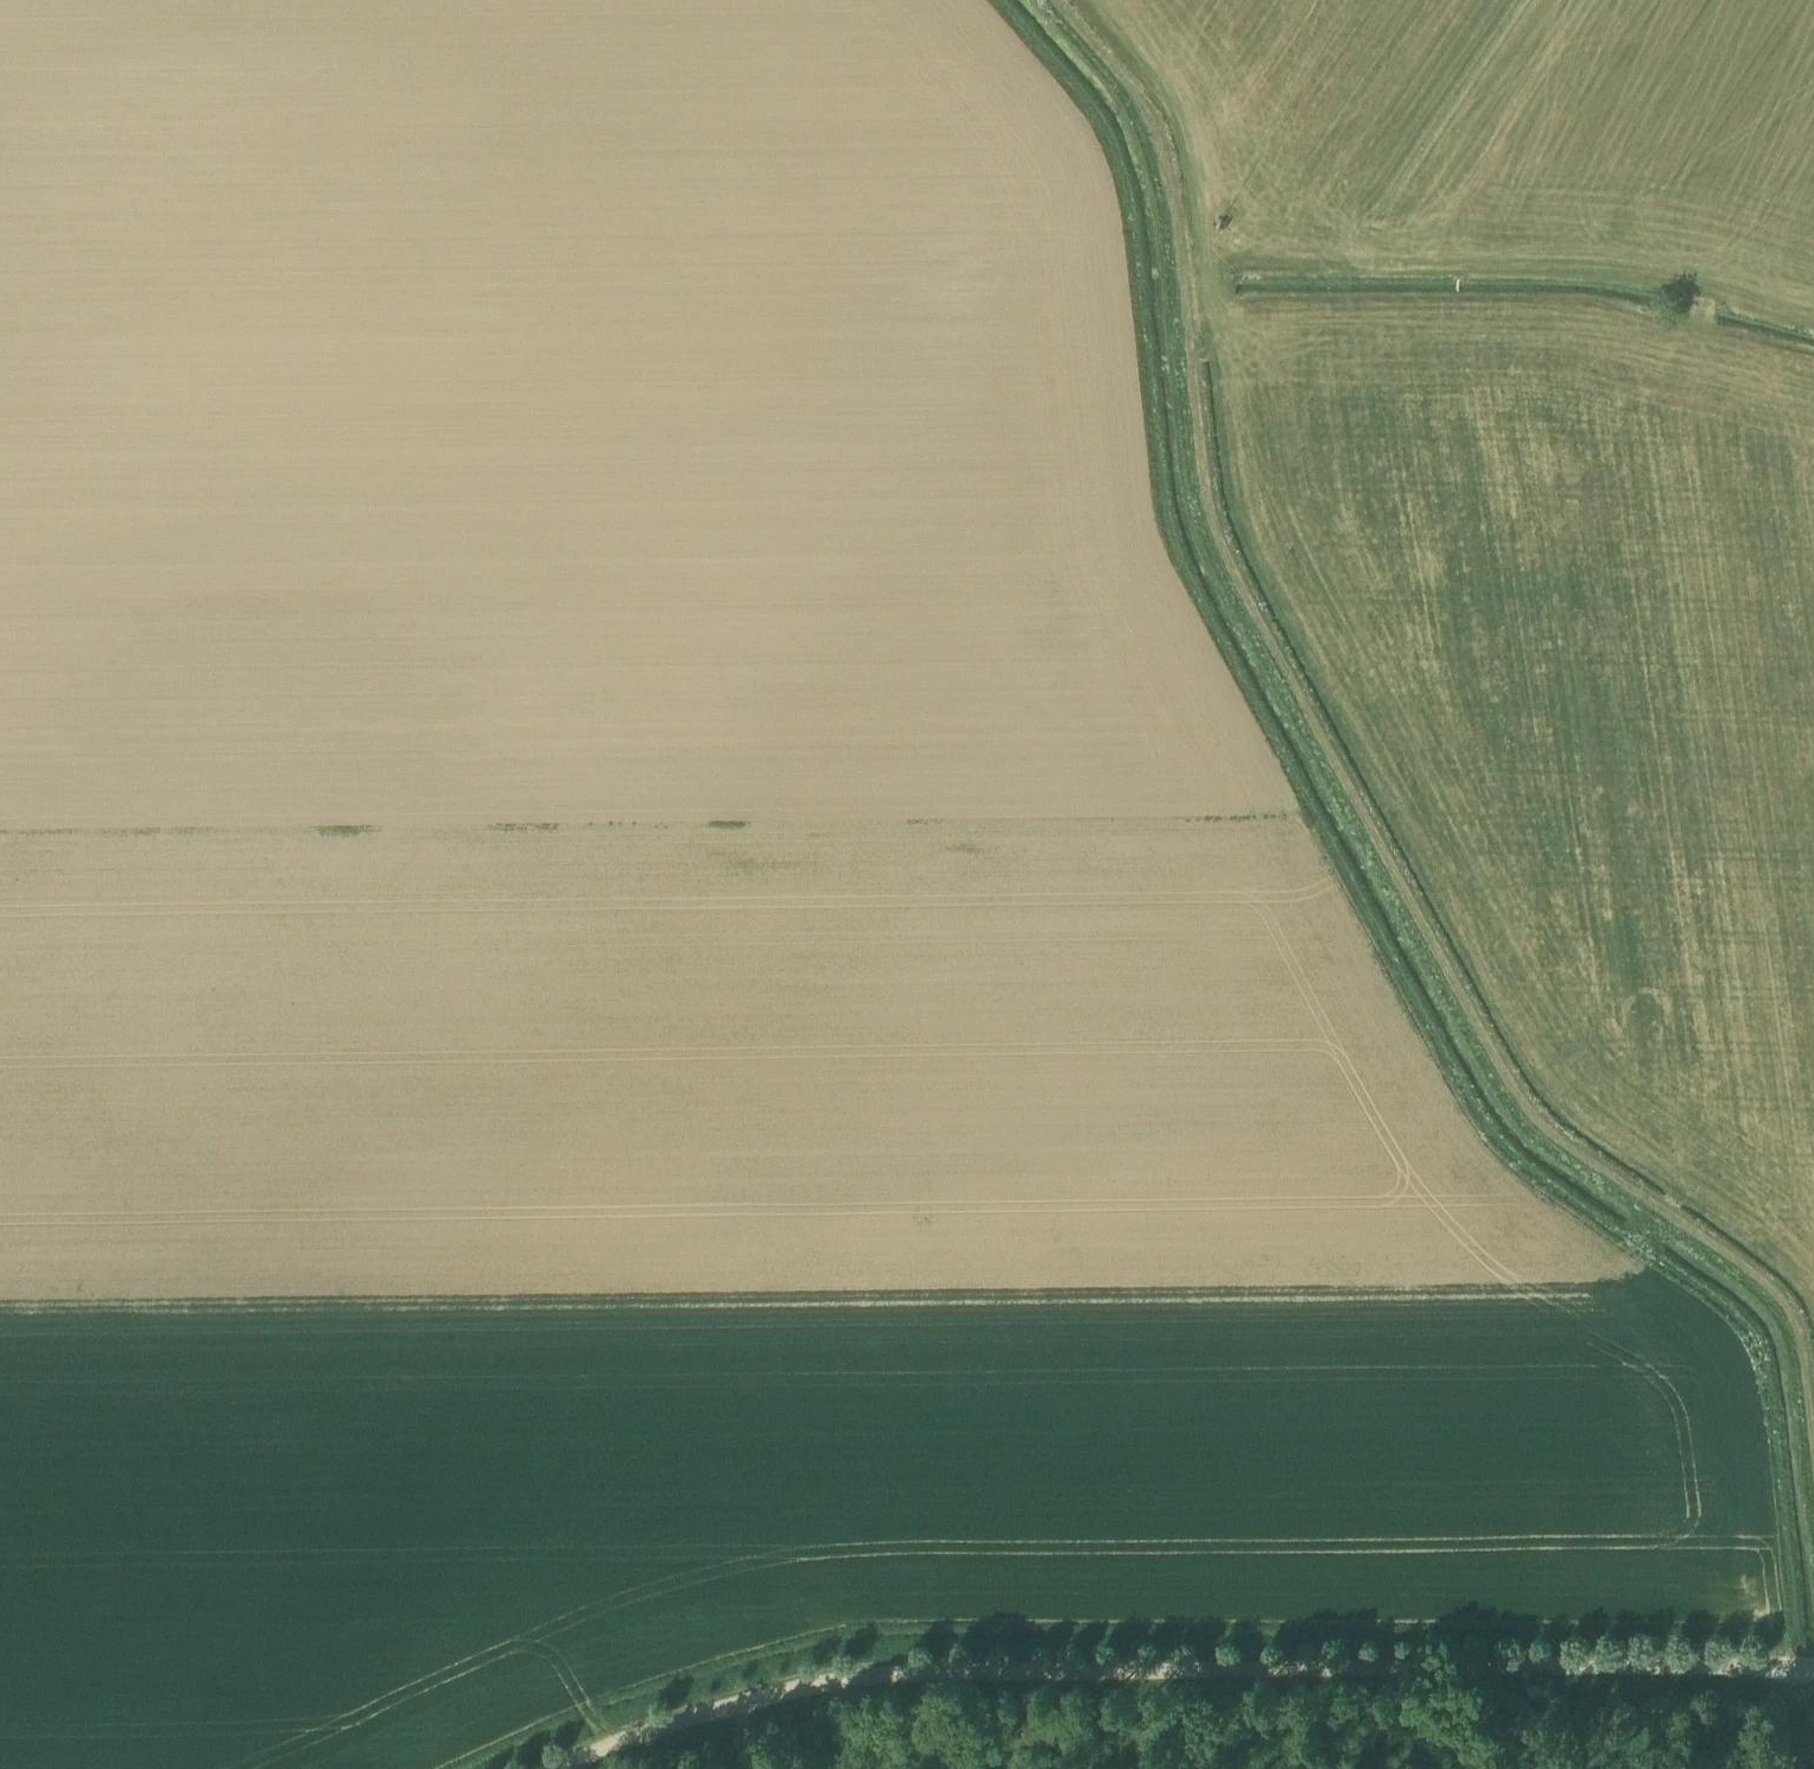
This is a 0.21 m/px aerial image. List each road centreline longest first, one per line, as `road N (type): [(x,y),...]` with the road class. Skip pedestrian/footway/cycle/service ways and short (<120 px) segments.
road 1 (unclassified): [(559,1768),(611,1742),(696,1713),(940,1665),(1813,1669)]

